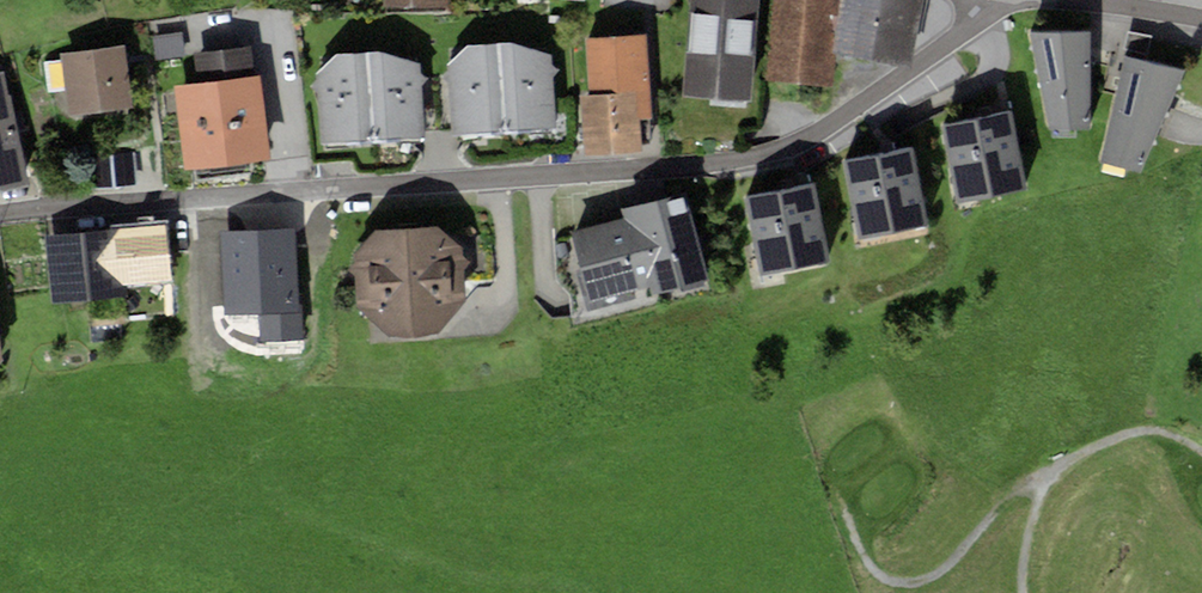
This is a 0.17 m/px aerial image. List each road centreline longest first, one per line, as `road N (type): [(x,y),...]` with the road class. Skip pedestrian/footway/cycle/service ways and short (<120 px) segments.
road 1 (residential): [(994,0),(978,24),(808,140),(771,155),(0,216)]
road 2 (residential): [(1201,19),(1071,0)]

